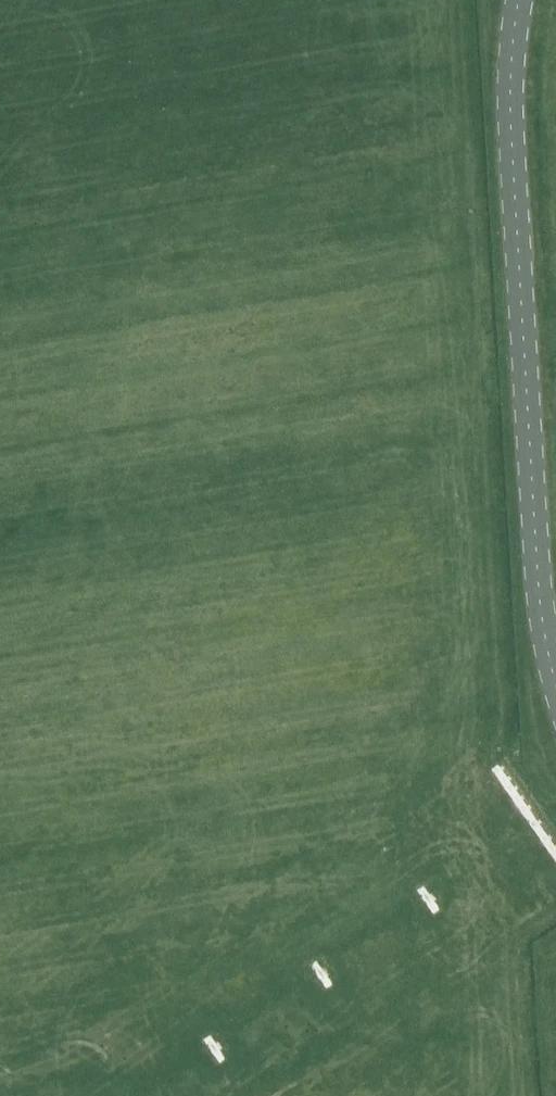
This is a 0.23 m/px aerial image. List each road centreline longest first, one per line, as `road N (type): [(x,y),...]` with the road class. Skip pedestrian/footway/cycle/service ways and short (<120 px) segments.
road 1 (unclassified): [(519,0),(514,162),(540,596),(555,682)]

